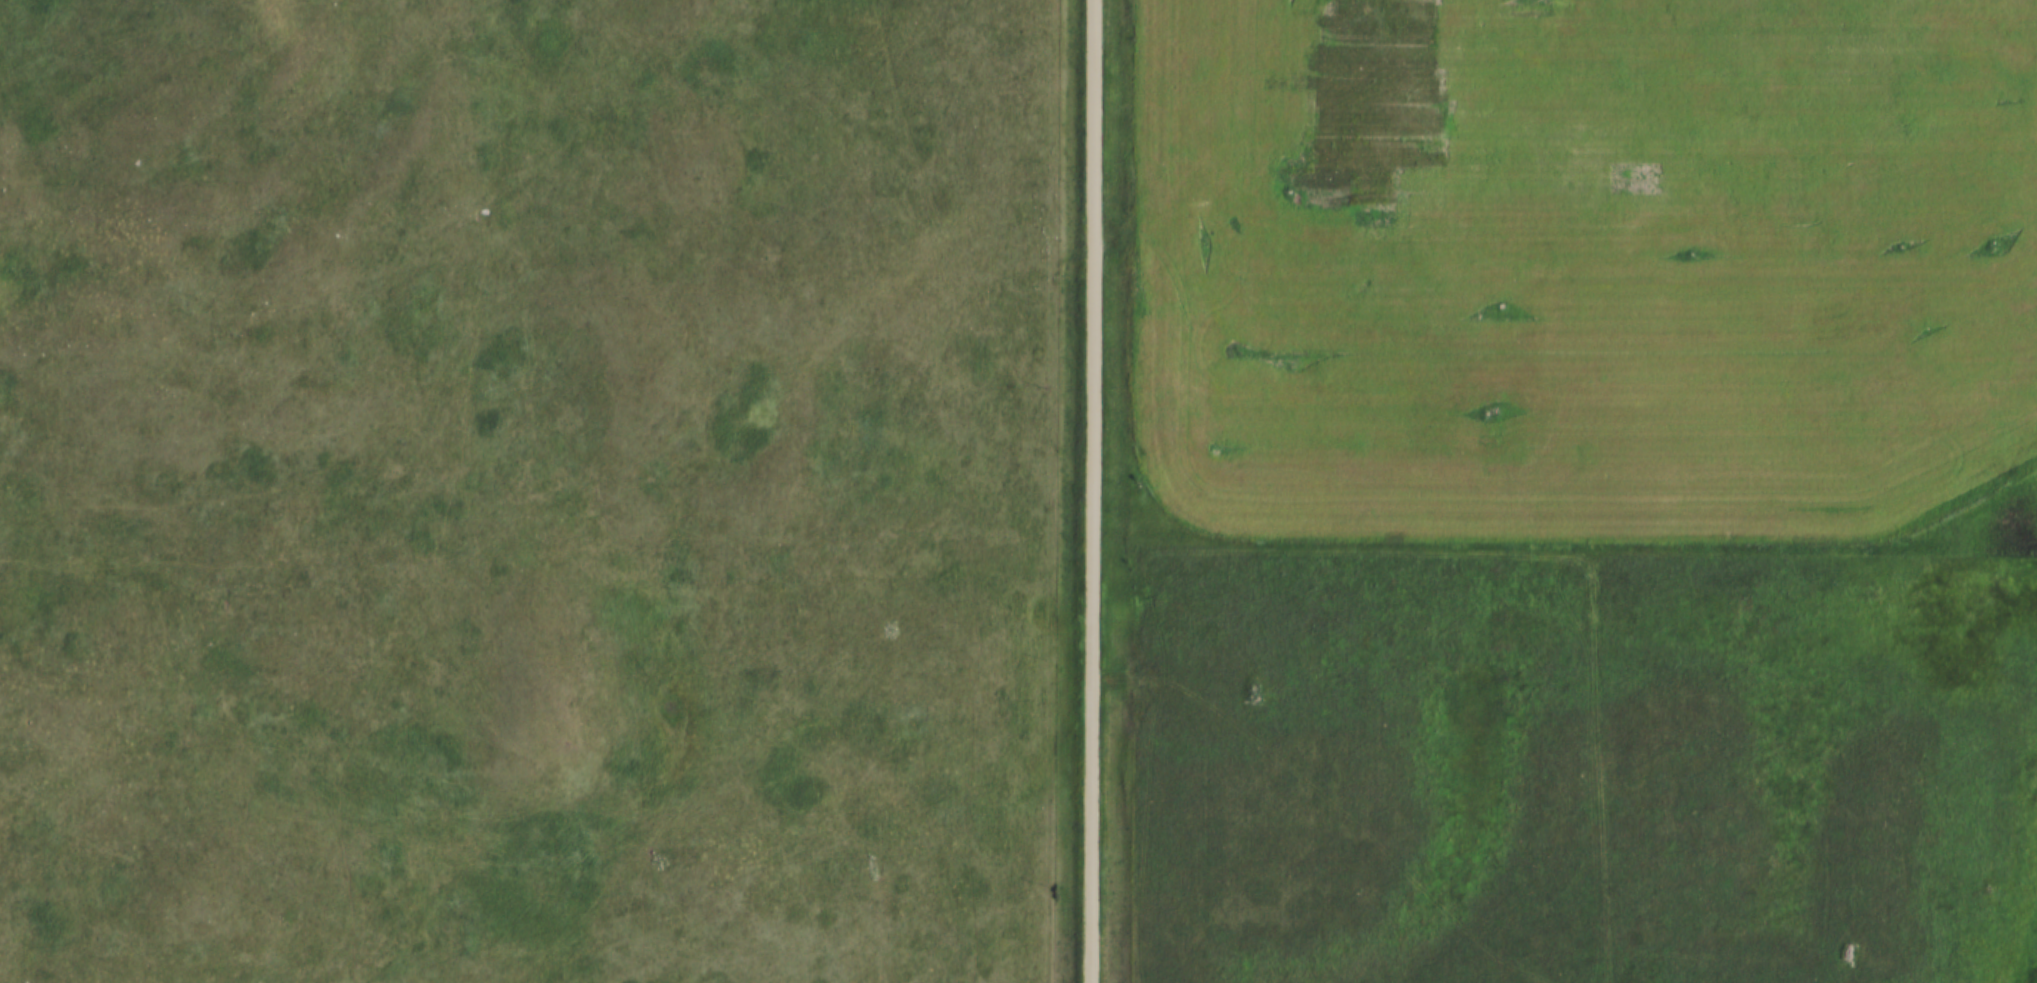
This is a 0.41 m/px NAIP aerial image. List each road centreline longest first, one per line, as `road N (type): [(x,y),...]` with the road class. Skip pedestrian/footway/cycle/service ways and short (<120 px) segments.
road 1 (residential): [(1089,982),(1092,0)]

